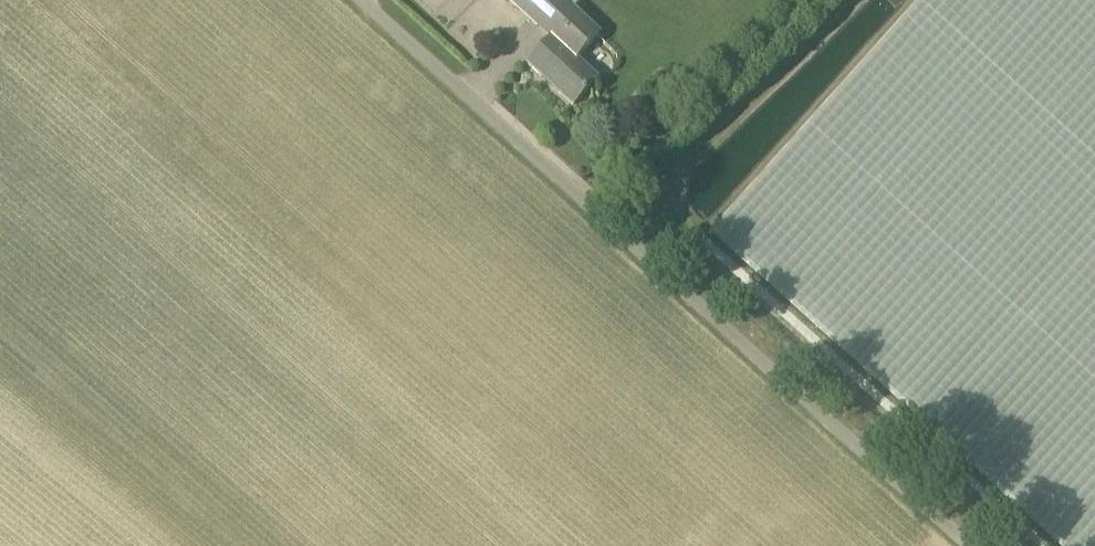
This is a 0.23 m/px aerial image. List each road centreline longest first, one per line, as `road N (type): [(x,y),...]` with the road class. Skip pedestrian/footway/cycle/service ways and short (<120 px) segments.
road 1 (unclassified): [(982,545),(365,0)]

